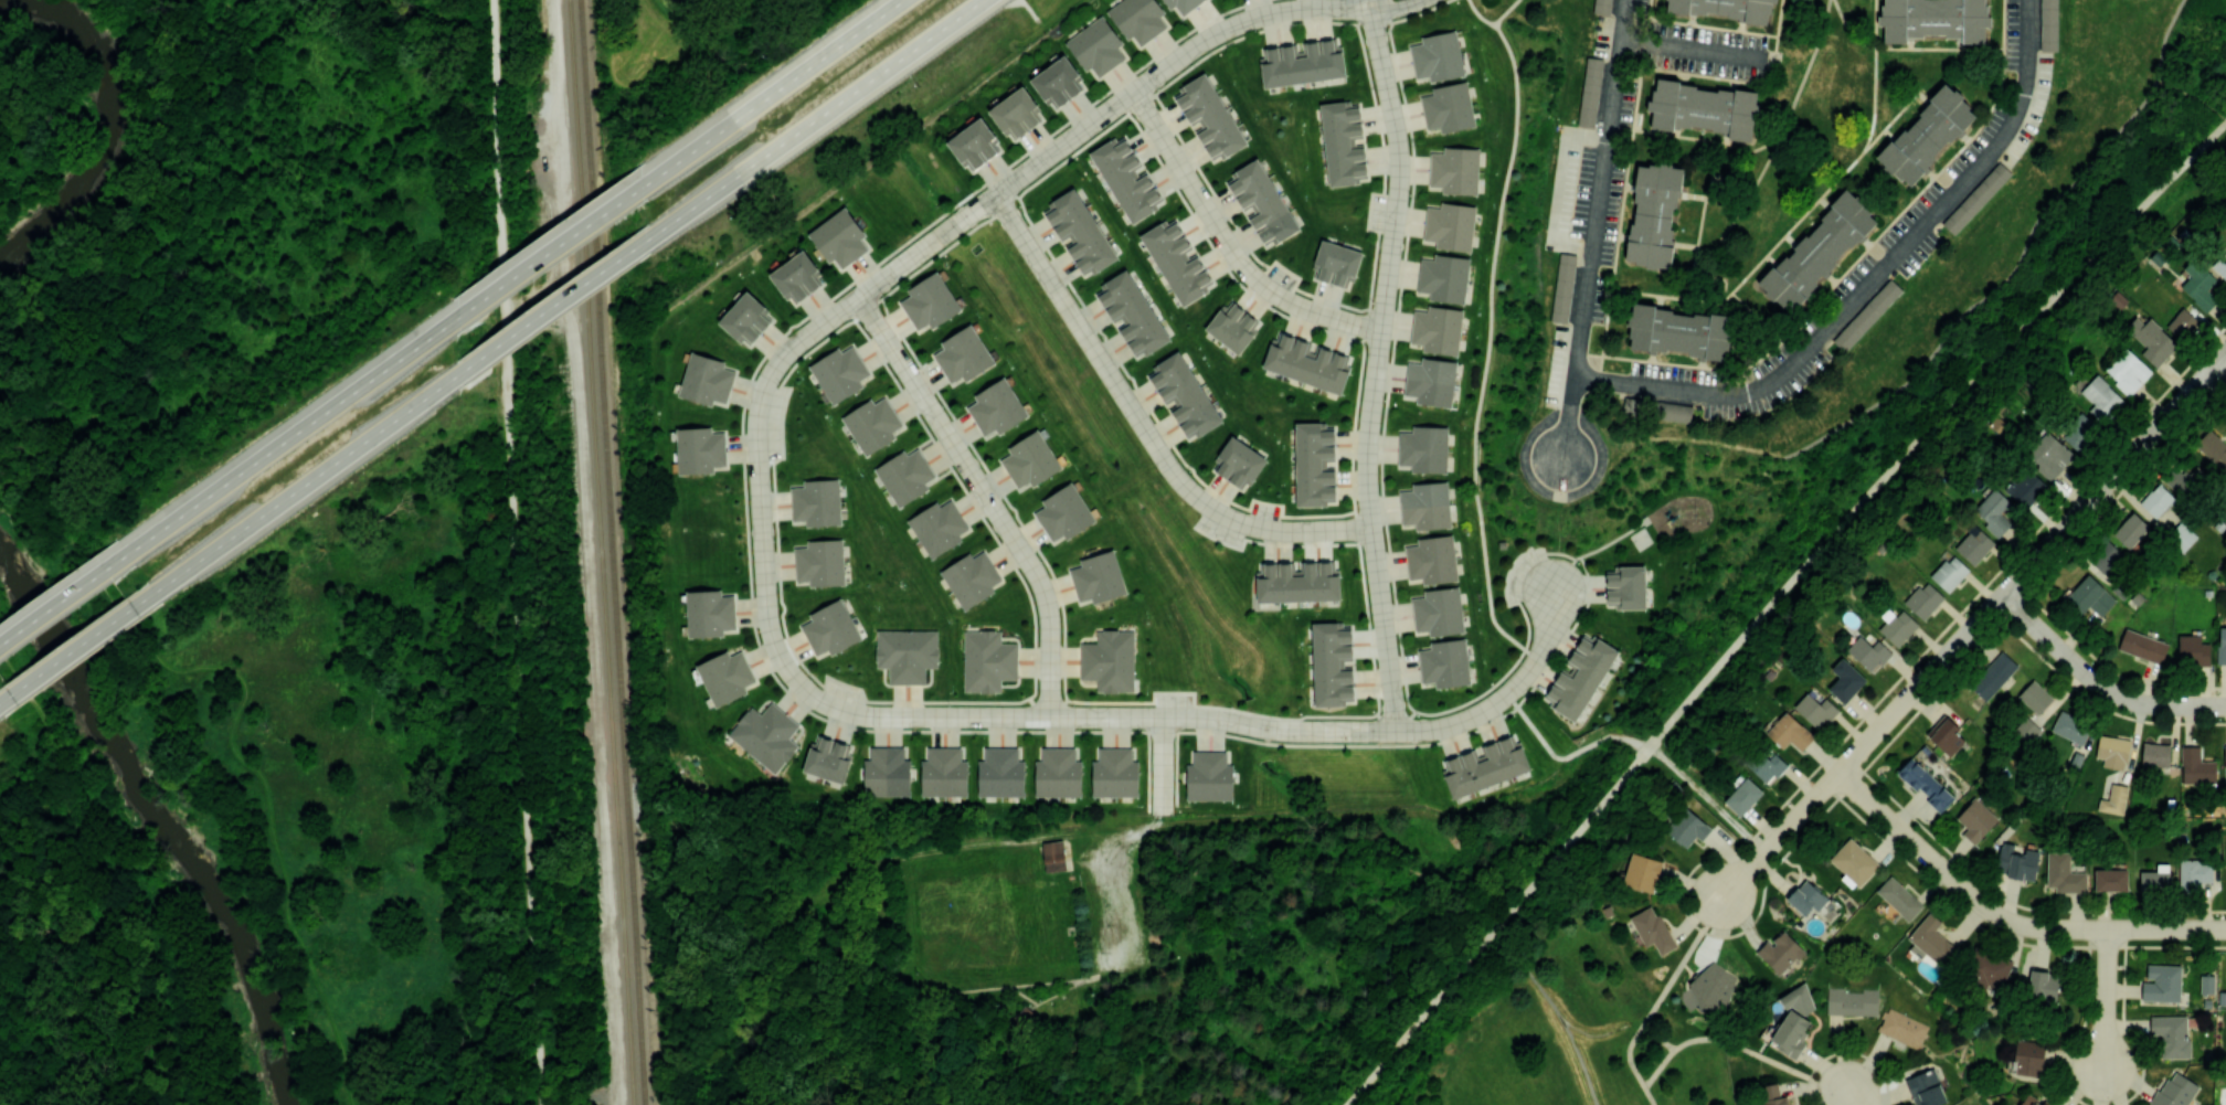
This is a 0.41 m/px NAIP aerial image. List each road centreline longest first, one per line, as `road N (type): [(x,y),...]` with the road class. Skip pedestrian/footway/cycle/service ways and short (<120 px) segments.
road 1 (residential): [(1396,730),(1304,731),(1198,710),(858,709),(807,691),(766,625),(745,423),(750,399),(777,355)]
road 2 (residential): [(1396,730),(1367,448),(1399,148),(1369,4)]
road 3 (residential): [(777,355),(1207,38),(1281,10),(1369,4)]
road 4 (residential): [(1575,375),(1727,396),(1756,393),(1782,374),(2013,127),(2029,67),(2031,0)]
road 5 (residential): [(1838,775),(2225,353)]
road 6 (residential): [(1372,528),(1259,528),(1196,498),(994,193)]
road 7 (residential): [(1628,0),(1562,461)]
road 8 (residential): [(1043,710),(1030,586),(845,304)]
road 9 (residential): [(1838,775),(1982,907),(2018,926),(2225,931)]
road 10 (primary): [(651,234),(981,0)]
road 11 (primary): [(454,319),(125,553)]
road 12 (primary): [(152,593),(462,374)]
road 13 (residential): [(1381,330),(1291,305),(1264,288),(1233,253),(1134,89)]
road 14 (primary): [(899,0),(649,178)]
road 15 (residential): [(2002,597),(2111,693),(2159,706),(2225,707)]
road 16 (residential): [(1556,587),(1546,642),(1513,691),(1463,722),(1396,730)]
road 17 (primary): [(649,178),(454,319)]
road 18 (primary): [(462,374),(651,234)]
road 19 (primary): [(0,702),(152,593)]
road 20 (residential): [(1721,901),(1838,775)]
road 21 (primary): [(125,553),(0,643)]
road 22 (residential): [(2109,931),(2103,1077)]

